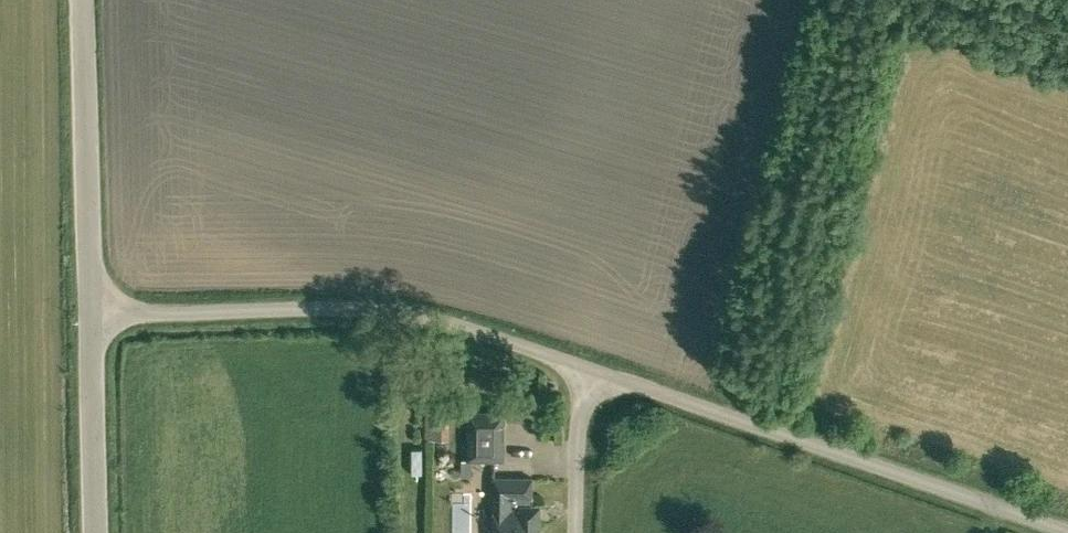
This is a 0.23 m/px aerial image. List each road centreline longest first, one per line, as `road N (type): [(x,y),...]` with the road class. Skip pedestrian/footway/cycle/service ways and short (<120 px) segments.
road 1 (unclassified): [(590,376),(479,335),(366,309),(88,319)]
road 2 (unclassified): [(1063,532),(590,376)]
road 3 (tertiary): [(88,319),(80,0)]
road 4 (tertiary): [(95,532),(88,319)]
road 5 (unclassified): [(574,532),(574,443),(590,376)]

